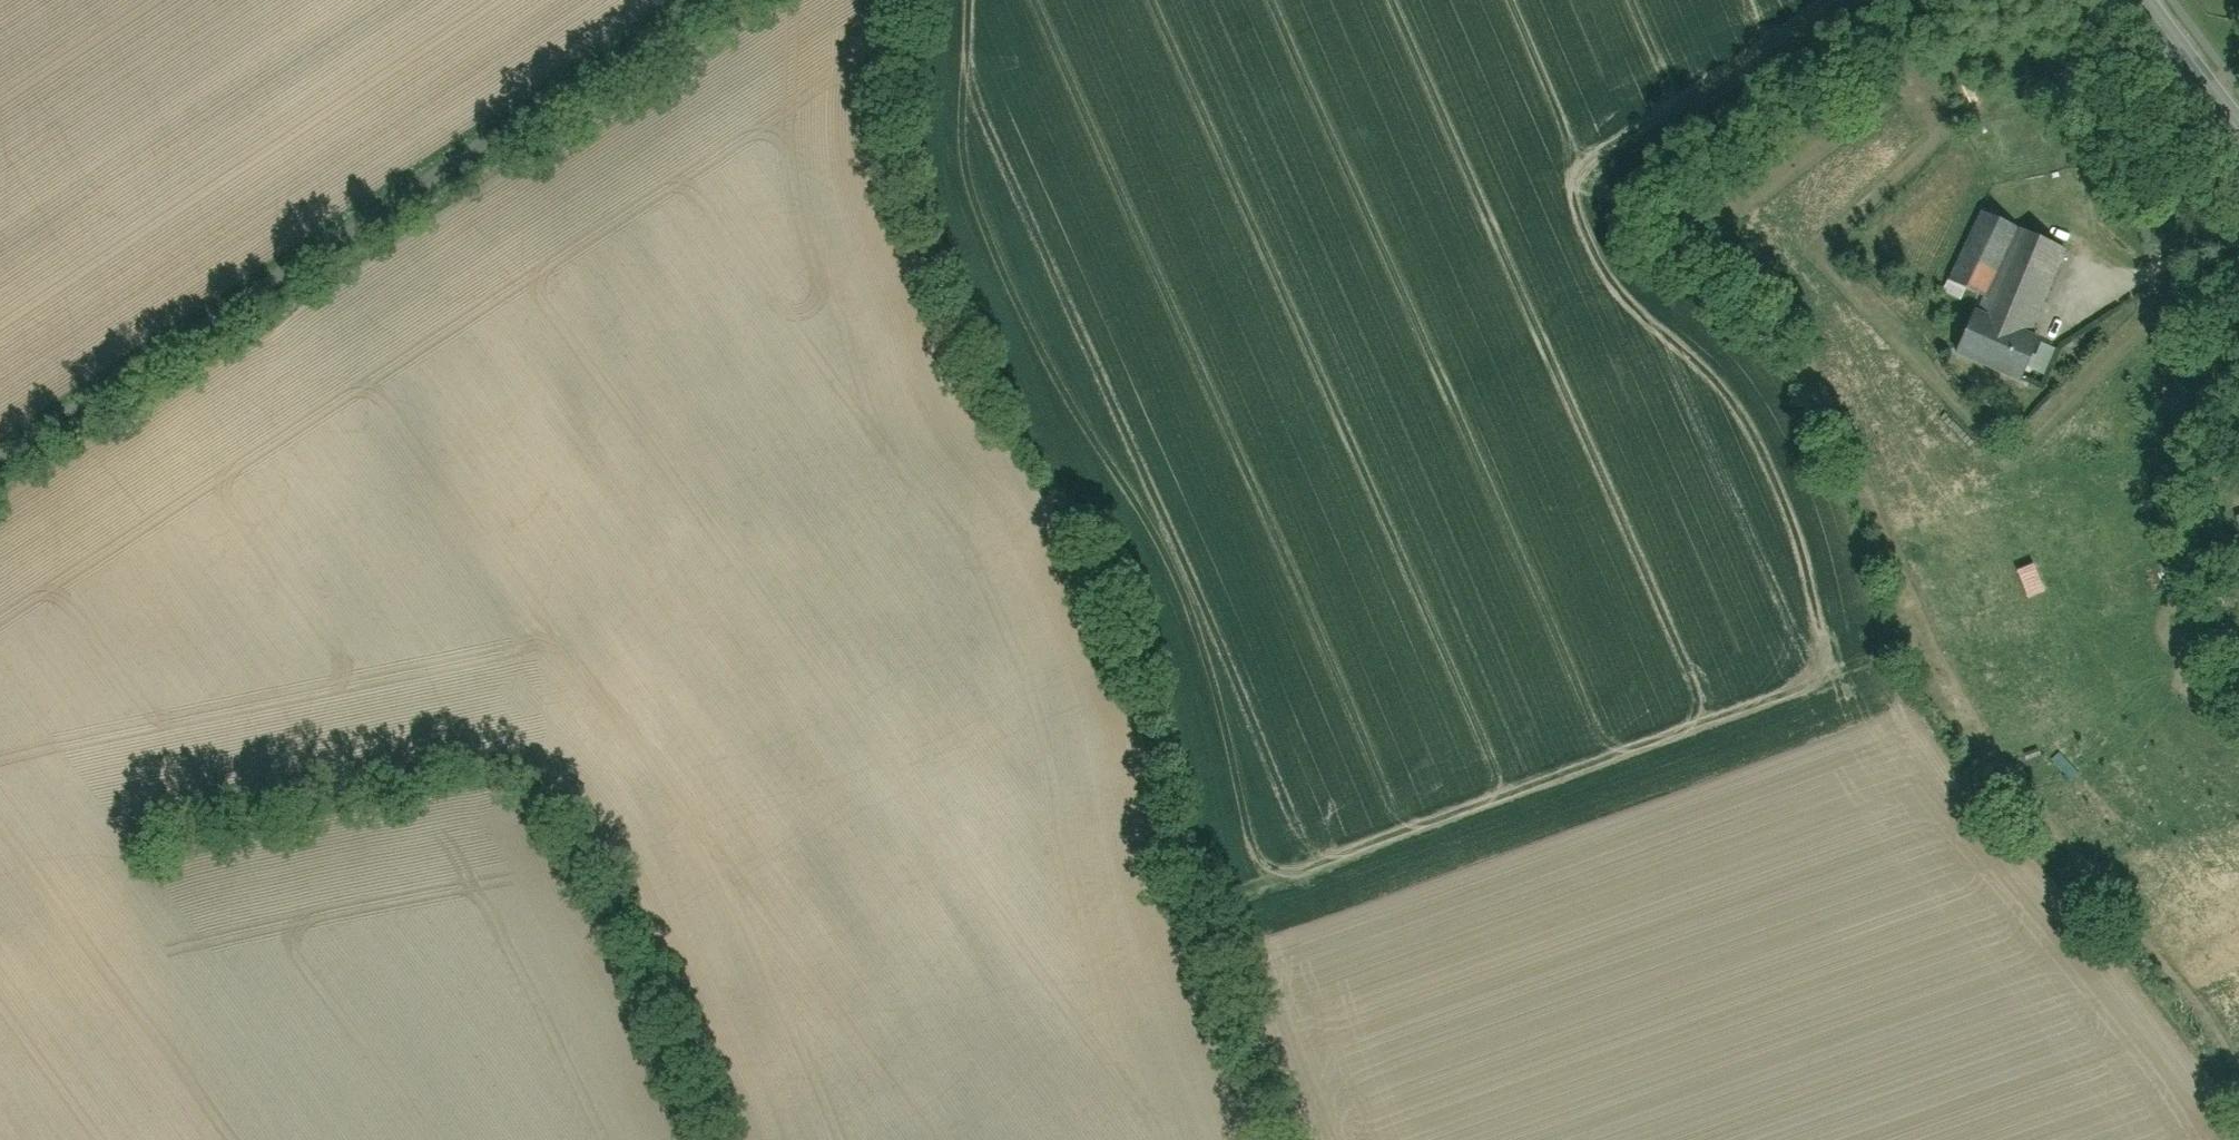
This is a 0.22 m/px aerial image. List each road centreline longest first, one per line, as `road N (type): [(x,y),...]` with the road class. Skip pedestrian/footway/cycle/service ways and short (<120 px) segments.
road 1 (unclassified): [(0,465),(713,0)]
road 2 (tertiary): [(2146,0),(2238,127)]

